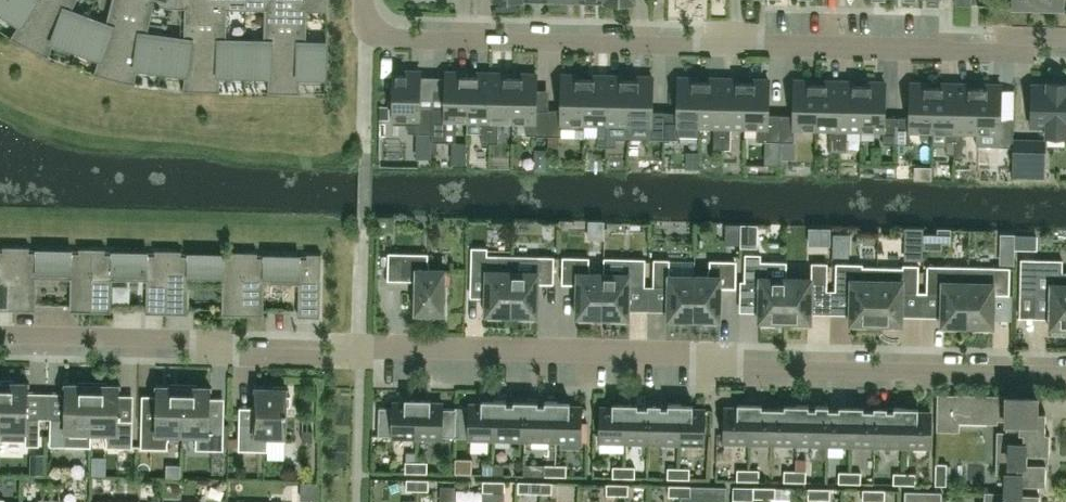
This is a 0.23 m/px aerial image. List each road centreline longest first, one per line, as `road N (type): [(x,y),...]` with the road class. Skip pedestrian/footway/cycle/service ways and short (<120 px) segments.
road 1 (residential): [(0,334),(197,338),(232,357),(331,359),(374,343),(592,347),(690,350),(744,368),(1065,376)]
road 2 (residential): [(1065,37),(993,51),(402,40),(367,25),(363,0)]

